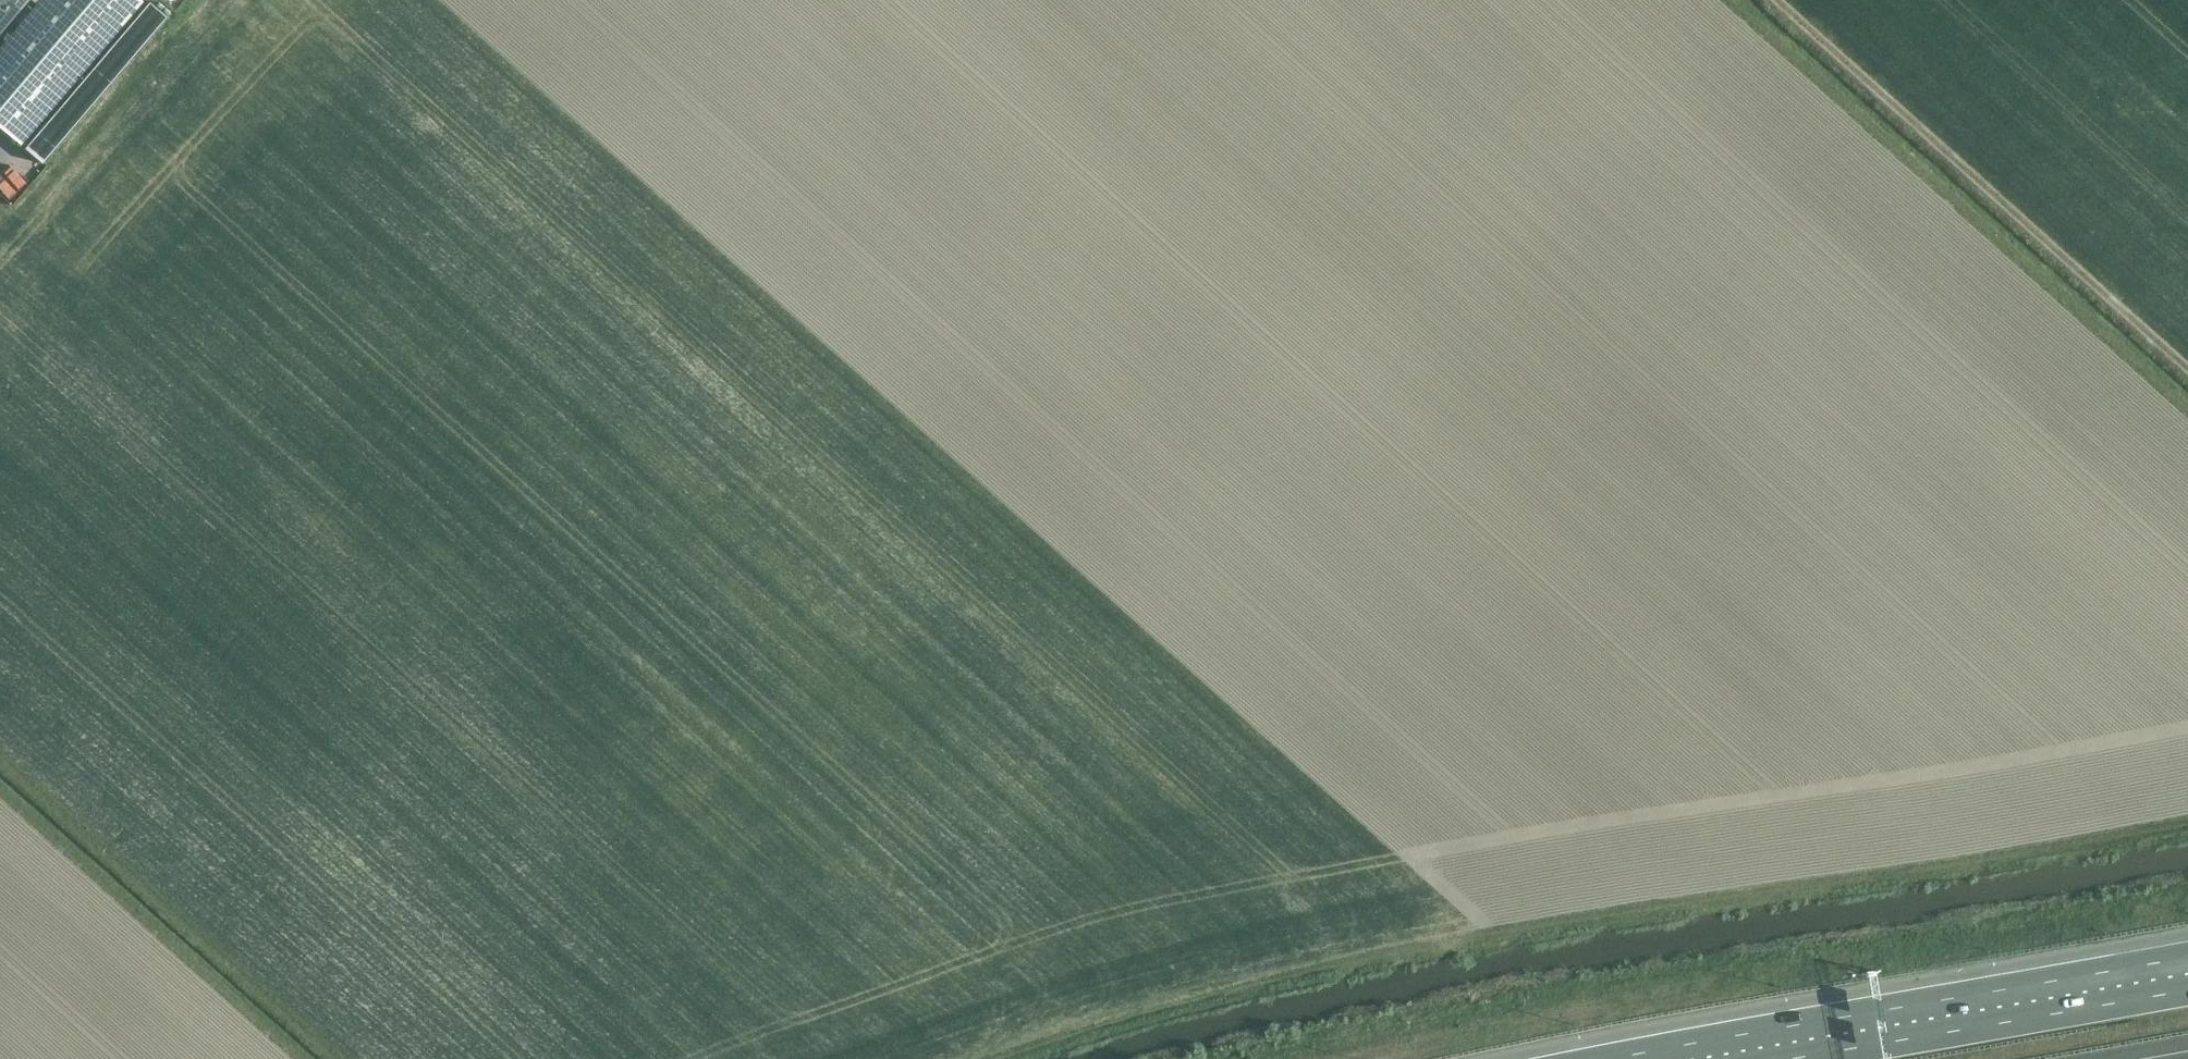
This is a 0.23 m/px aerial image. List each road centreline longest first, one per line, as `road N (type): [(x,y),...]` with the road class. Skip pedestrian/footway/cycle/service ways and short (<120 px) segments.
road 1 (motorway): [(2187,972),(1700,1058)]

